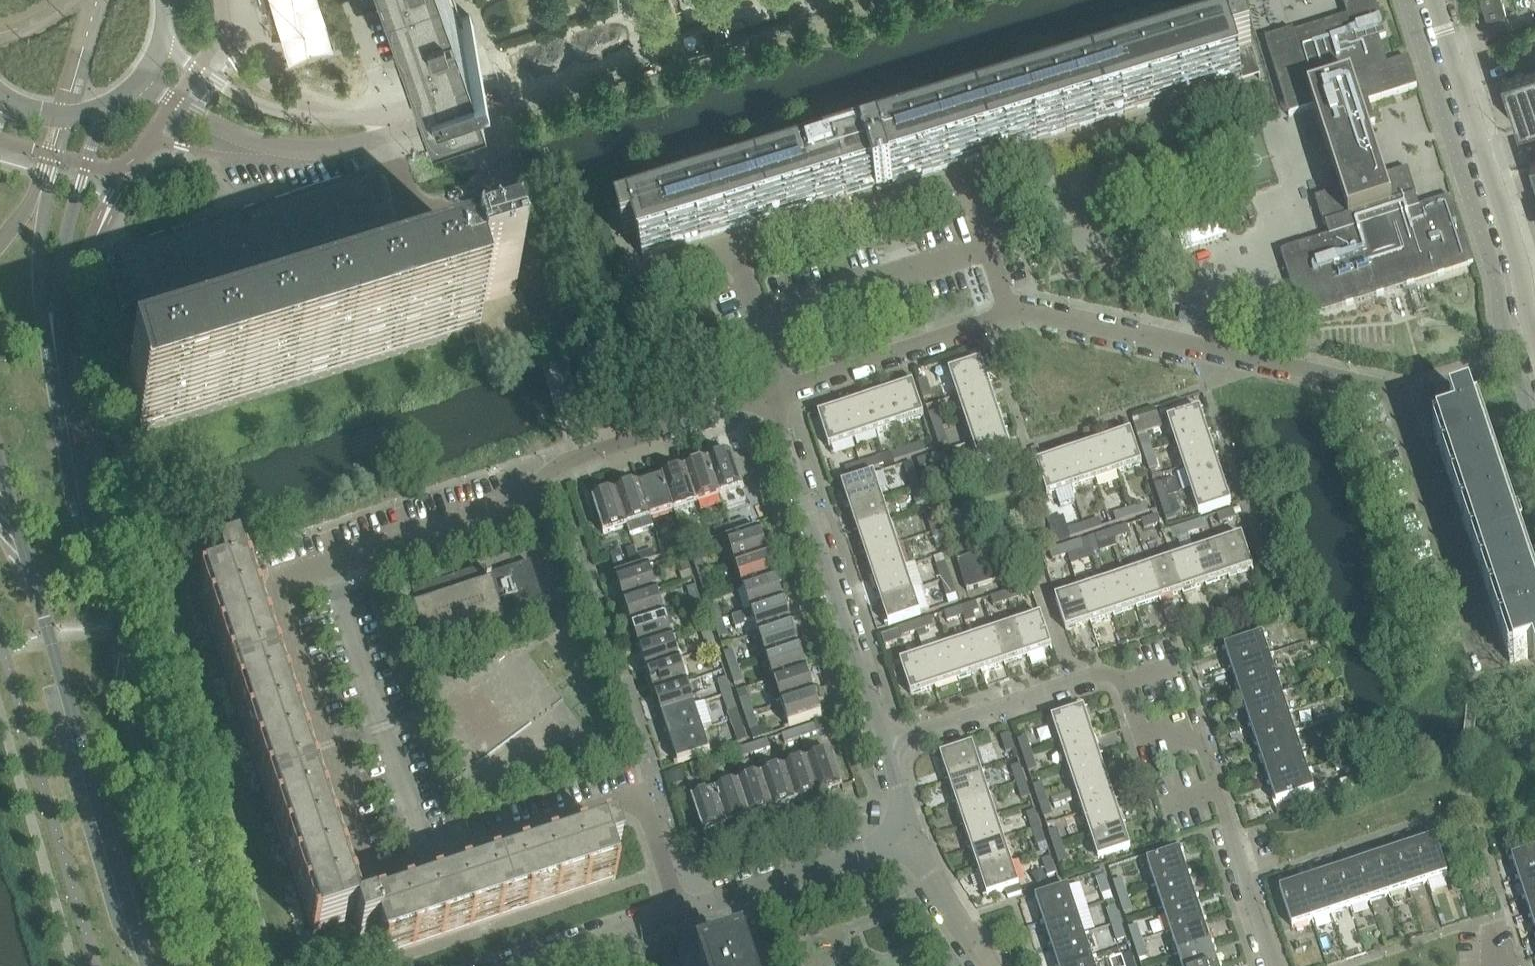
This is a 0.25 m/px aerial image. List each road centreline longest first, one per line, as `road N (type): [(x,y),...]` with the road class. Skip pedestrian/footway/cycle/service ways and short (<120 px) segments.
road 1 (residential): [(682,911),(645,794),(382,878),(278,577),(511,500),(583,455),(772,398)]
road 2 (residential): [(772,398),(1010,316),(1194,349),(1403,401),(1495,673)]
road 3 (residential): [(1280,965),(1208,740),(1136,733),(1116,673),(893,747)]
road 4 (tertiary): [(205,965),(86,500),(64,376)]
road 5 (tertiary): [(0,462),(146,965)]
road 6 (residential): [(64,376),(425,266),(388,125)]
road 7 (residential): [(893,747),(772,398)]
road 8 (residential): [(1427,0),(1534,353)]
road 9 (residential): [(129,94),(165,95),(272,150),(358,141),(388,125)]
road 10 (tertiary): [(64,376),(62,280),(106,108)]
road 11 (residential): [(388,125),(649,50)]
road 12 (residential): [(388,125),(287,112),(243,96),(198,69),(166,36)]
road 13 (residential): [(682,911),(913,837)]
road 14 (residential): [(649,50),(818,0)]
road 15 (residential): [(988,965),(913,837)]

